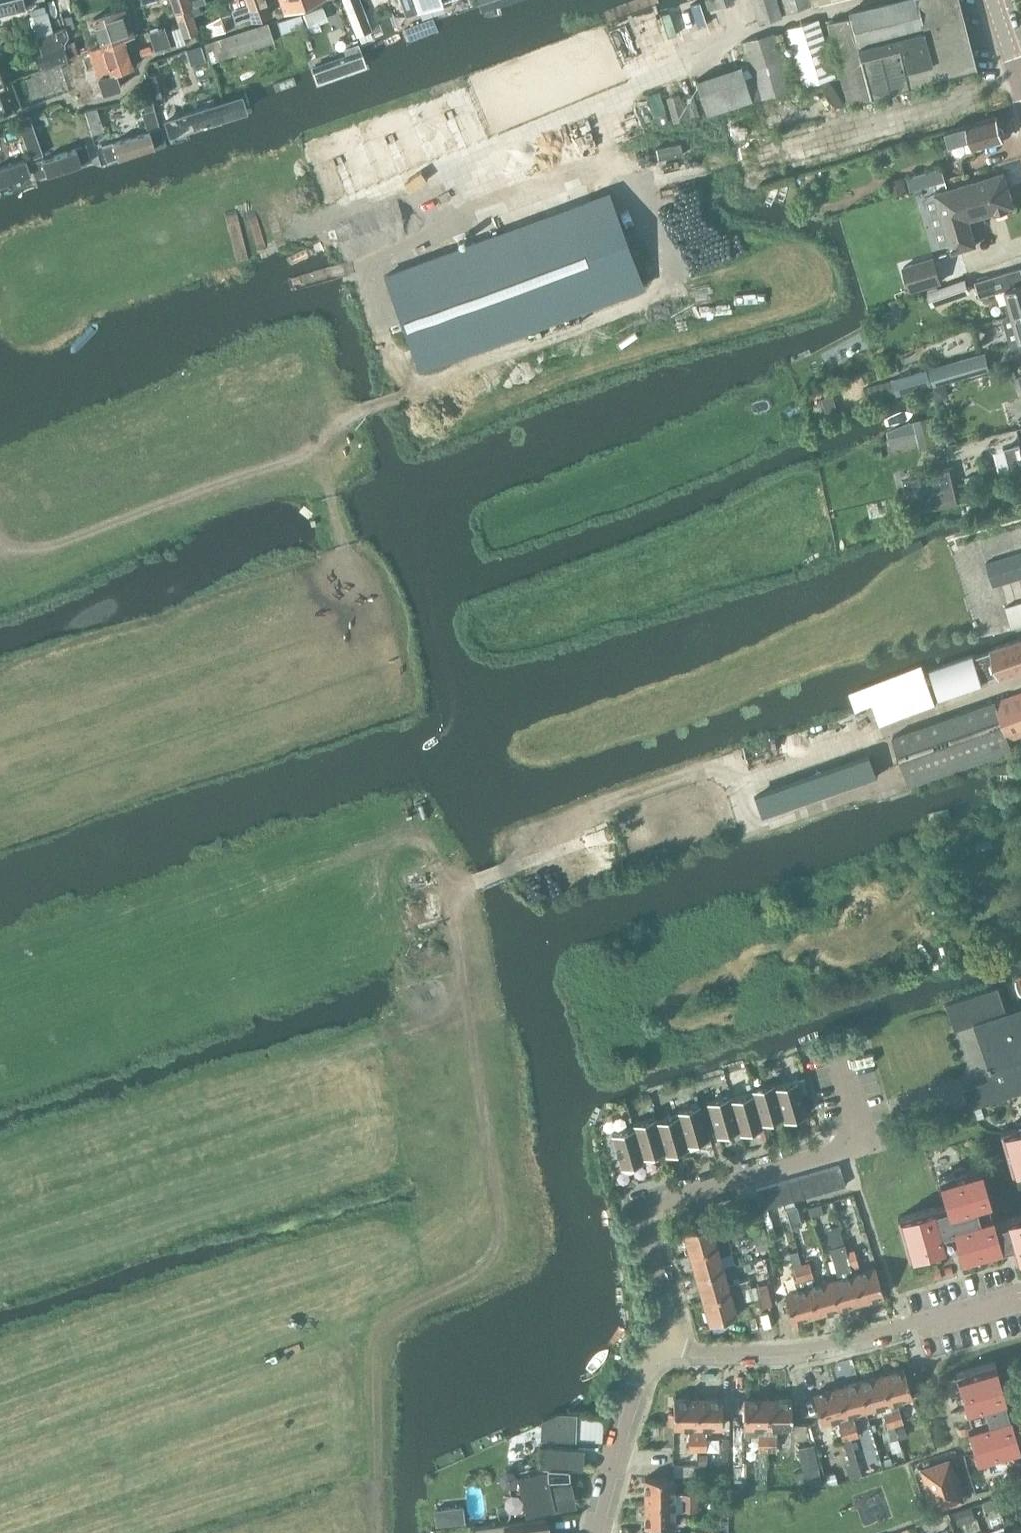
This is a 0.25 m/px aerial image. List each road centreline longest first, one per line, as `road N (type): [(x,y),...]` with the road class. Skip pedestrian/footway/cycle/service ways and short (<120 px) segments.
road 1 (residential): [(679,1345),(649,1214),(852,1147)]
road 2 (track): [(395,404),(413,396),(370,267),(449,235),(457,214)]
road 3 (residential): [(679,1345),(730,1366),(793,1366),(921,1340)]
road 4 (residential): [(606,1532),(648,1366),(679,1345)]
road 5 (residential): [(852,1147),(888,1271),(921,1340)]

